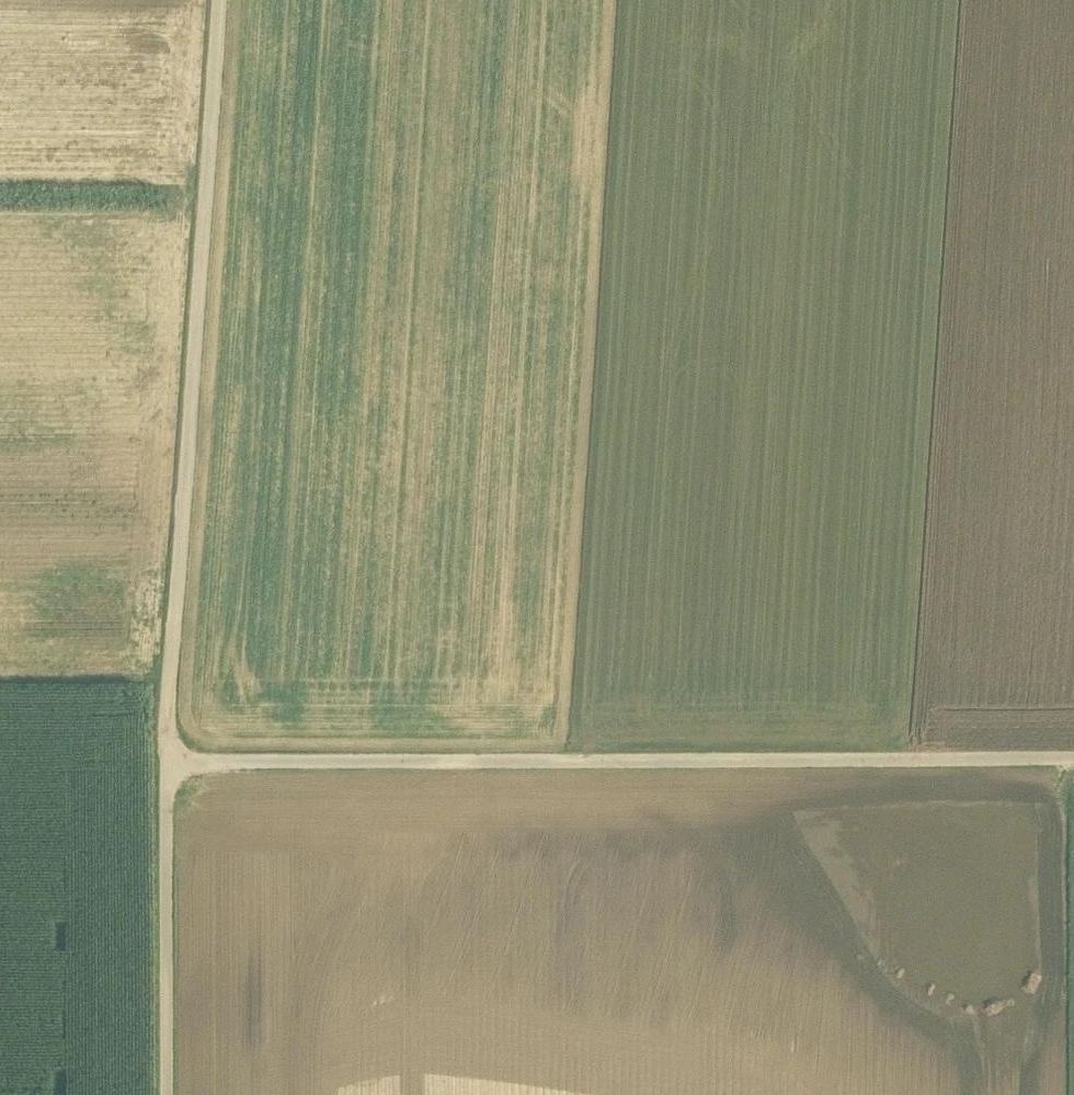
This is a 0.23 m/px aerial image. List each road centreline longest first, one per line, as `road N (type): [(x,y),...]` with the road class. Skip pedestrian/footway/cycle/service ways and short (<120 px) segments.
road 1 (track): [(1073,756),(165,766)]
road 2 (track): [(165,766),(217,0)]
road 3 (track): [(166,1094),(165,766)]

